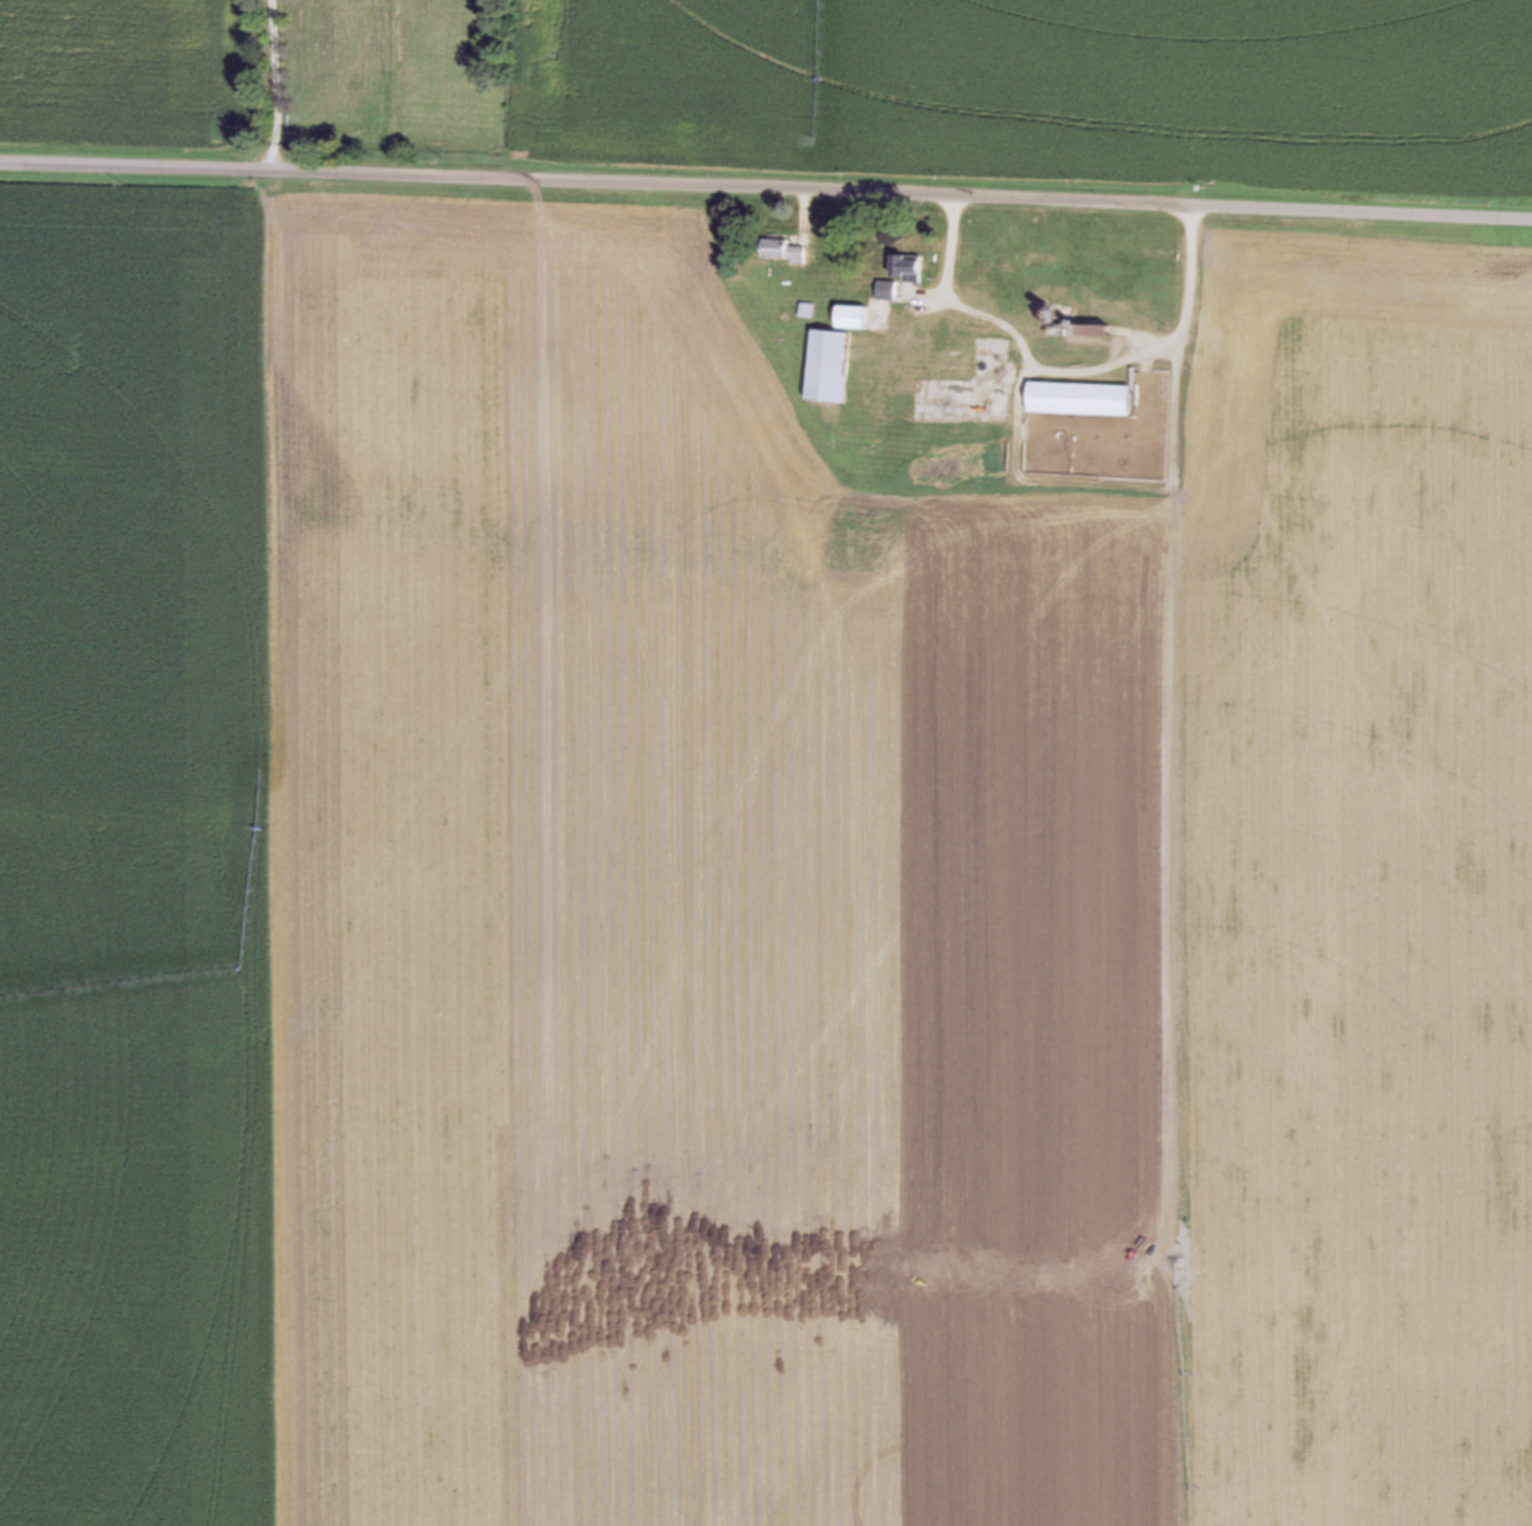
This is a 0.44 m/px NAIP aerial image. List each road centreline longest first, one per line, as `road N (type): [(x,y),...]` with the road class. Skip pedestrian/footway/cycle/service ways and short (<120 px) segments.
road 1 (residential): [(1531,219),(0,160)]

